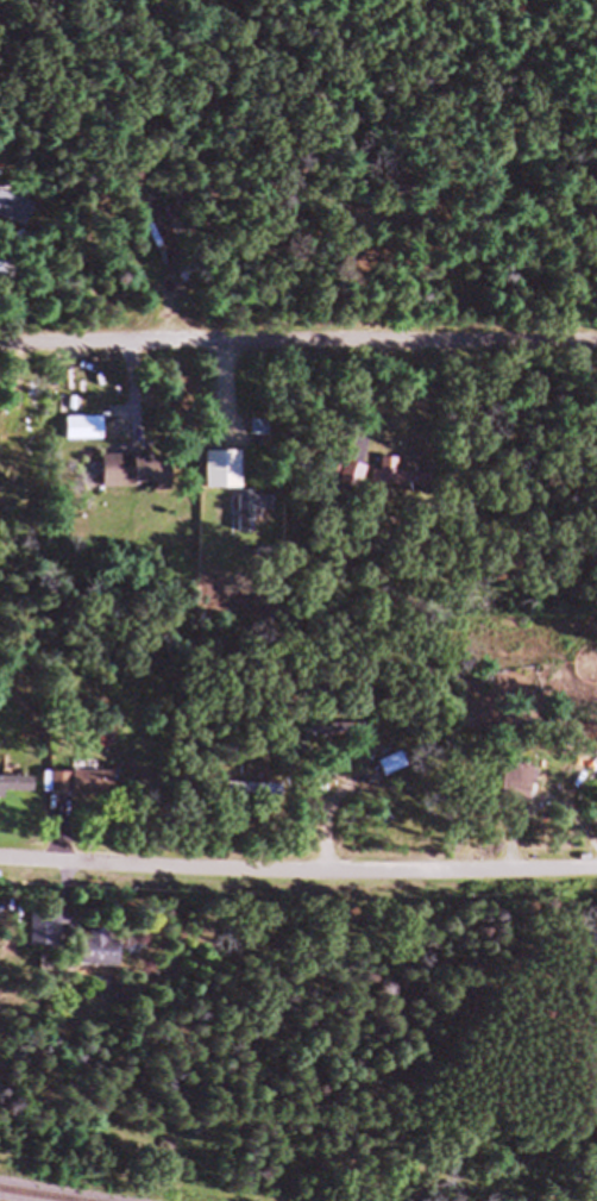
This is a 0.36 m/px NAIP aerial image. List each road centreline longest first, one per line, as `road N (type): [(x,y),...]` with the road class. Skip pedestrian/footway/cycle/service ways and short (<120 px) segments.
road 1 (residential): [(596,876),(366,880),(0,865)]
road 2 (residential): [(596,350),(0,350)]

